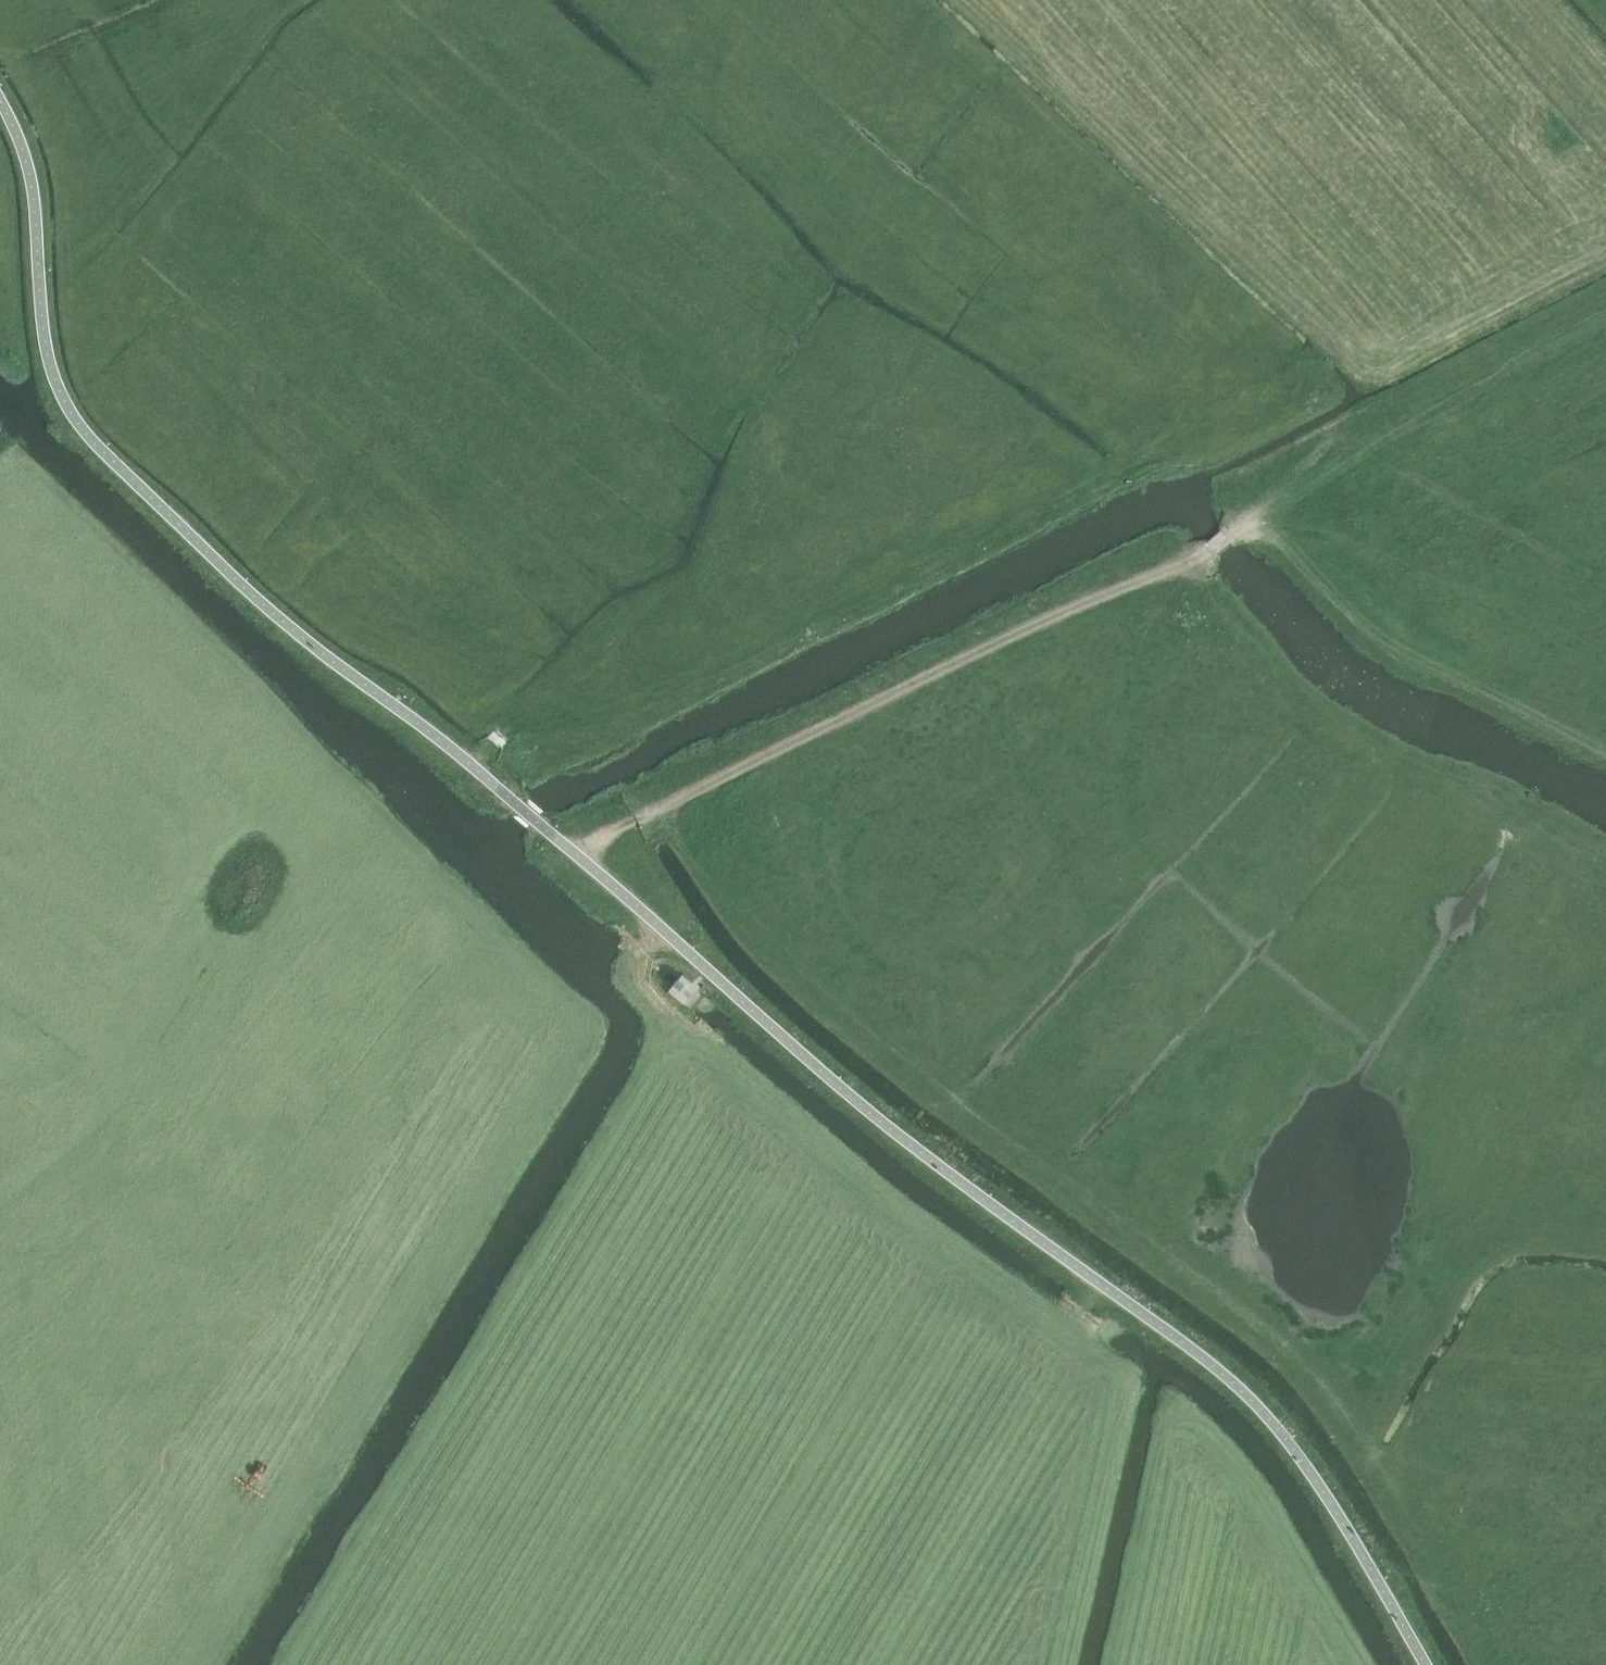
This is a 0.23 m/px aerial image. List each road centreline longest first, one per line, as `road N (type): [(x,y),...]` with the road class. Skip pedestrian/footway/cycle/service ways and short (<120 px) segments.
road 1 (unclassified): [(1425,1664),(1332,1508),(1255,1403),(1206,1359),(952,1178),(469,764),(316,650),(86,439),(44,355),(28,168),(0,99)]
road 2 (track): [(579,857),(635,819),(1030,628),(1193,561)]
road 3 (track): [(1605,580),(1343,452),(1193,561)]
road 4 (track): [(1605,314),(1343,452)]
road 5 (track): [(652,1129),(665,1029),(627,978),(663,934)]

